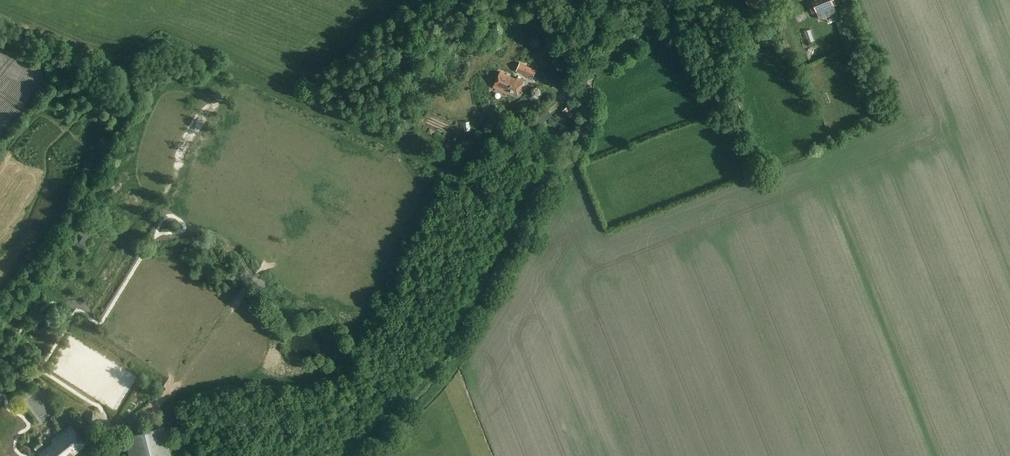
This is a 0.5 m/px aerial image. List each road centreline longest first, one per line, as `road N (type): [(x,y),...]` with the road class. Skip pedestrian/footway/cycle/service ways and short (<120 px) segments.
road 1 (track): [(589,74),(570,153),(449,373),(385,432),(338,455)]
road 2 (track): [(157,402),(249,287)]

